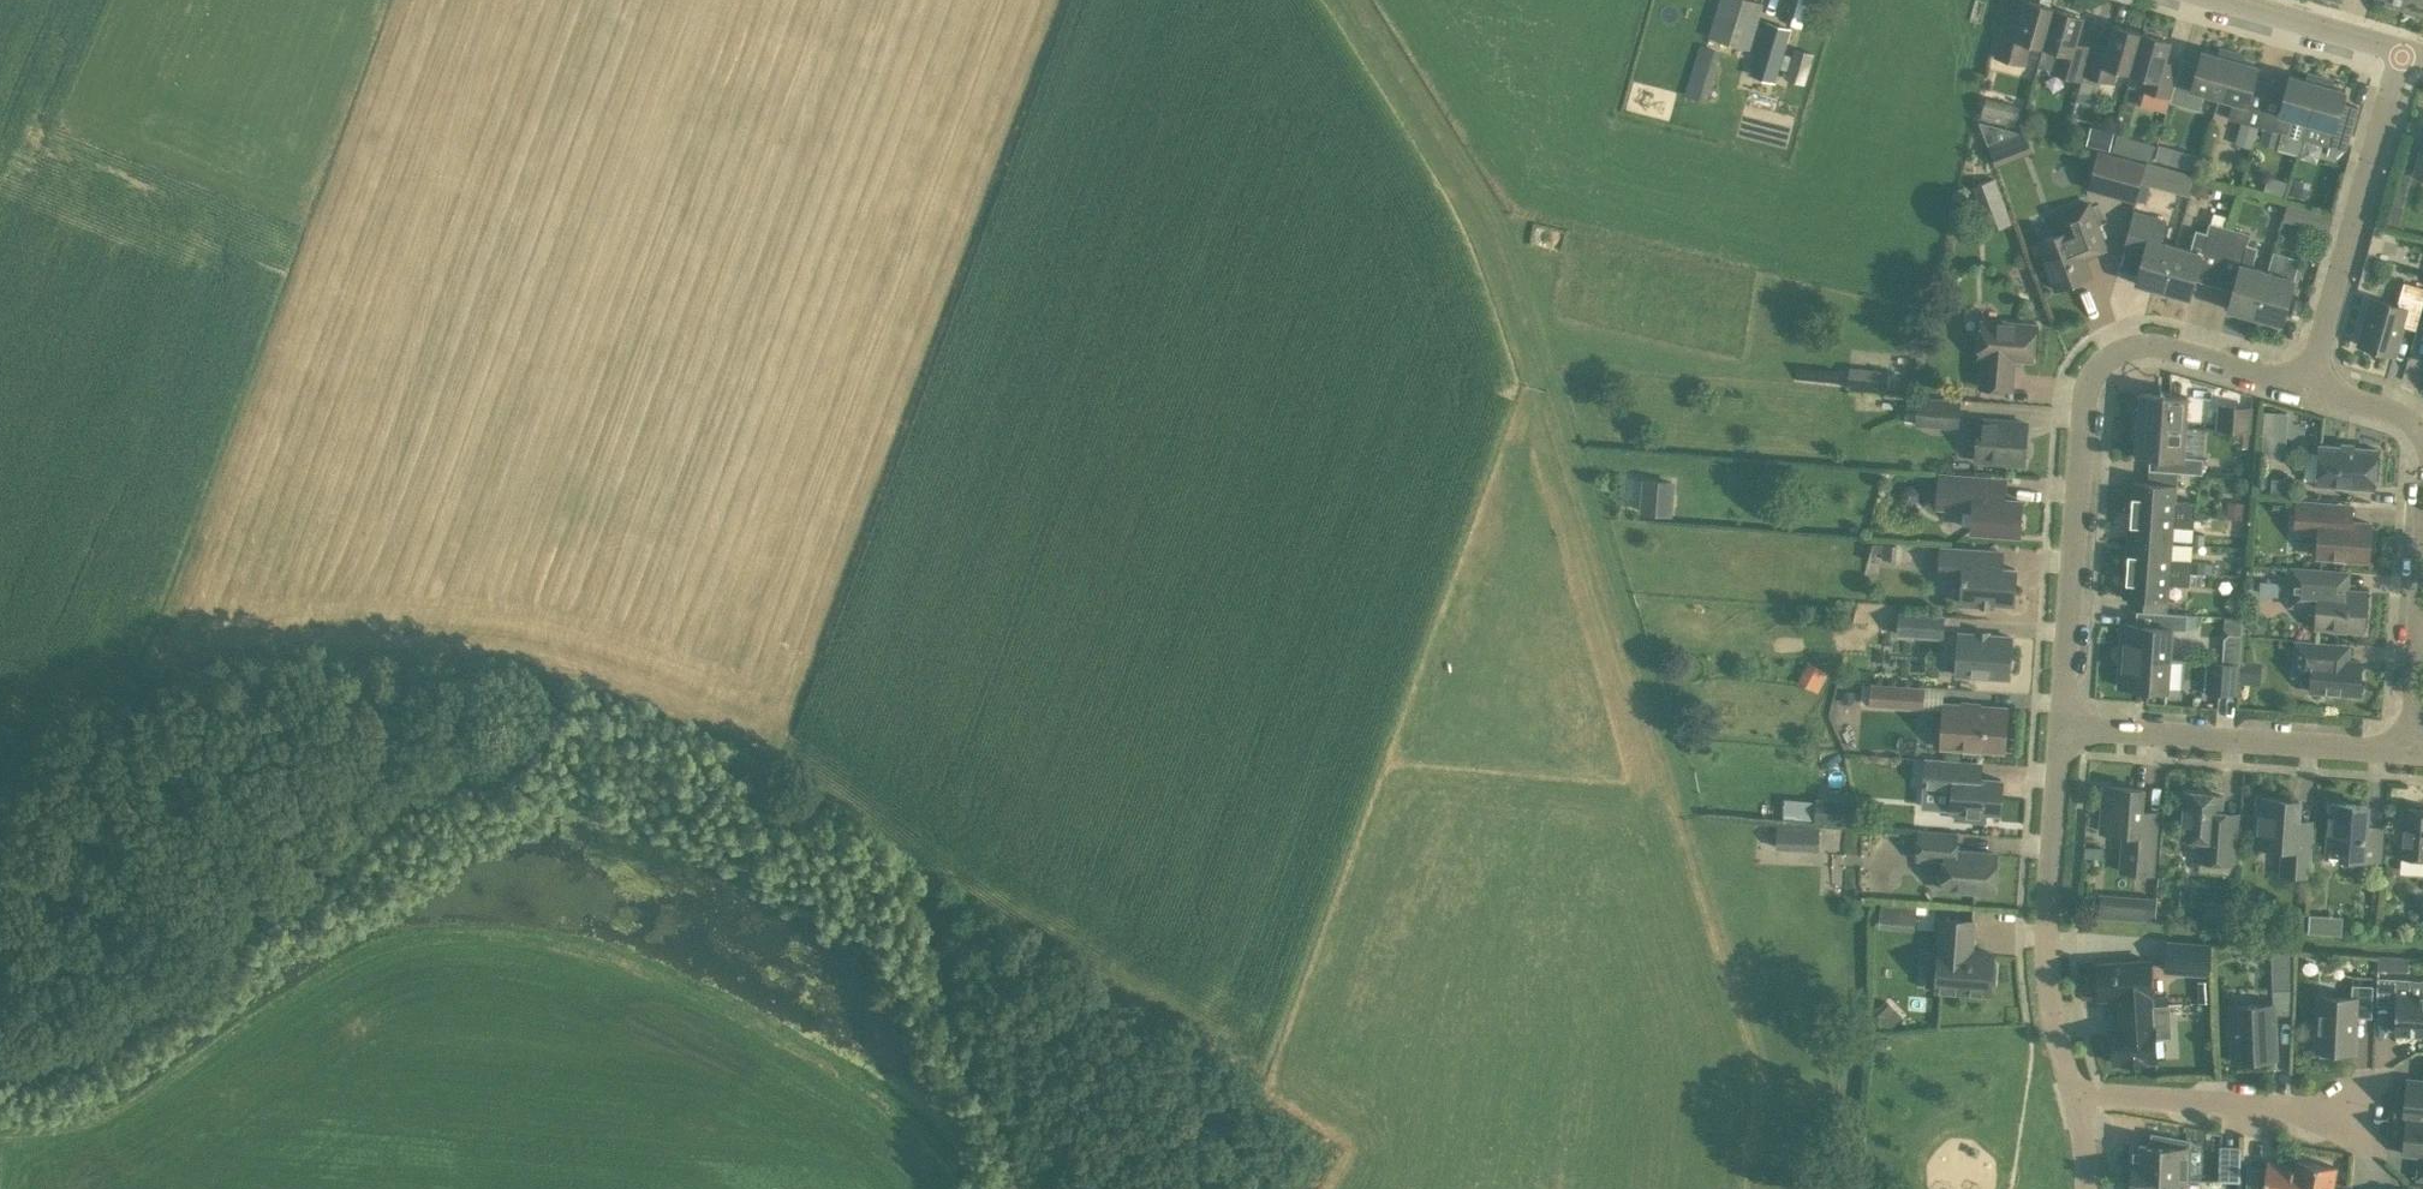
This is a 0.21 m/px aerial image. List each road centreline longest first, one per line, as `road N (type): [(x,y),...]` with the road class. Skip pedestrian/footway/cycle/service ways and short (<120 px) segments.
road 1 (residential): [(2067,724),(2090,386),(2115,356),(2161,350),(2308,384)]
road 2 (residential): [(2080,1101),(2048,943),(2067,724)]
road 3 (residential): [(2308,384),(2403,51)]
road 4 (residential): [(2411,757),(2067,724)]
road 5 (residential): [(2080,1101),(2115,1096),(2363,1117)]
road 6 (residential): [(2422,512),(2411,757)]
road 7 (tertiary): [(2403,51),(2229,0)]
road 8 (residential): [(2308,384),(2400,416),(2422,437)]

